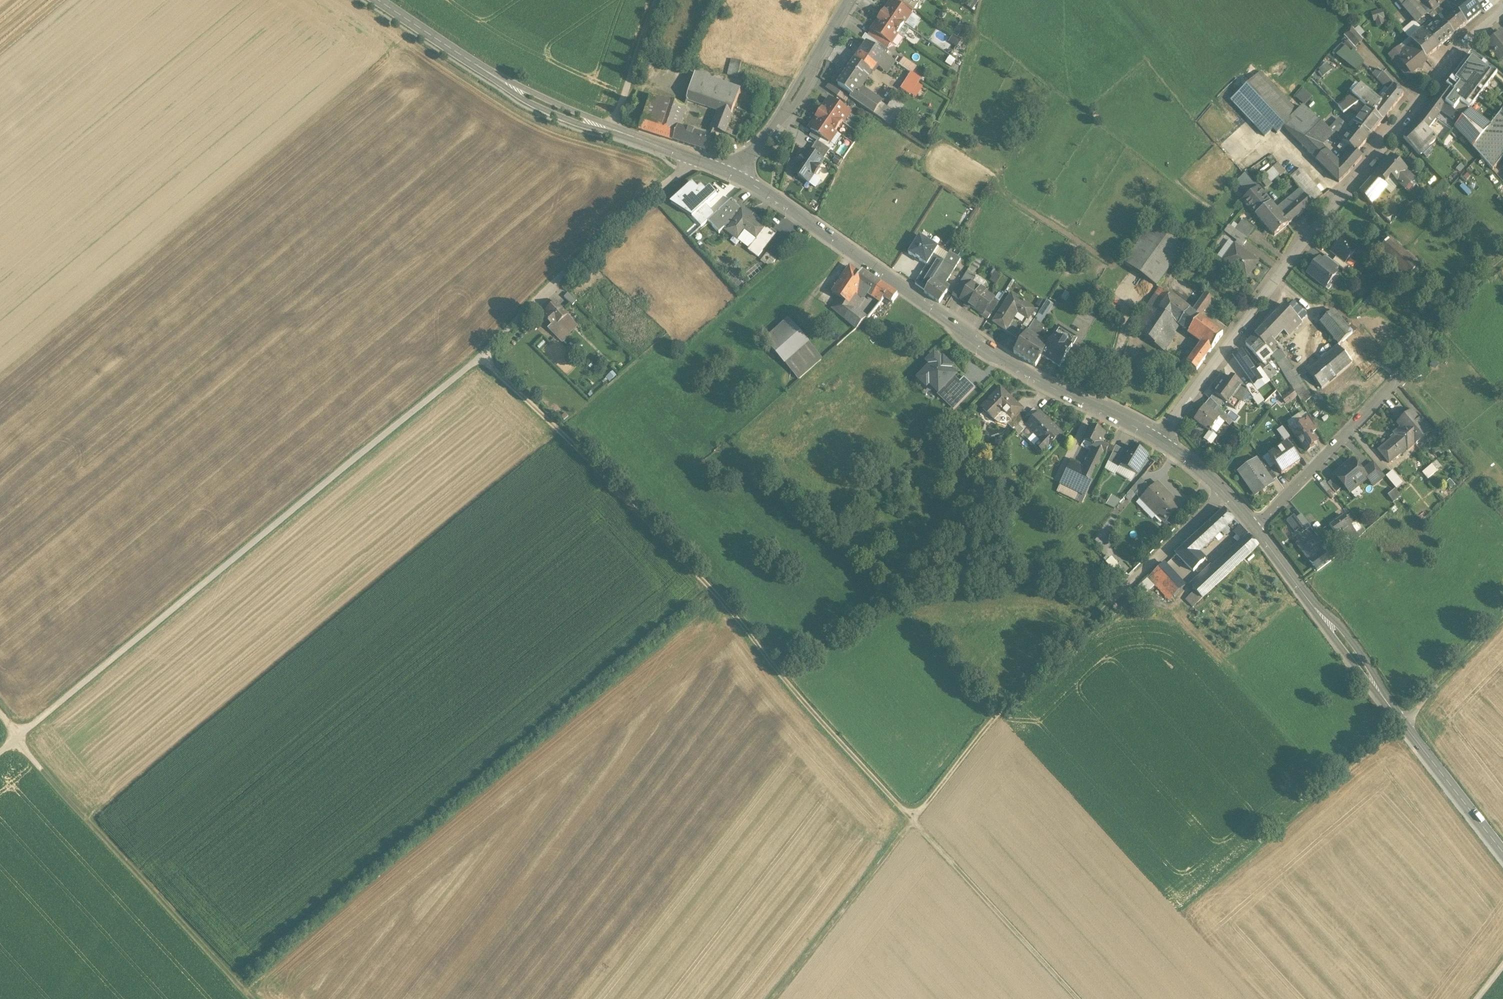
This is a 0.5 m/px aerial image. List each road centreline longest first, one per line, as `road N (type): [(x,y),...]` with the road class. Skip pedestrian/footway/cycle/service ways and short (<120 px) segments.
road 1 (track): [(779,675),(899,592),(957,578),(1087,574),(1125,588),(981,732),(913,820)]
road 2 (track): [(480,356),(713,591),(913,820)]
road 3 (track): [(480,356),(0,752)]
road 4 (residential): [(1502,9),(1438,69),(1158,438)]
road 5 (tertiary): [(1158,438),(1018,372),(731,174)]
road 6 (tertiary): [(1502,849),(1255,525)]
road 7 (tertiary): [(731,174),(558,111),(375,0)]
road 8 (track): [(256,998),(0,715)]
road 9 (track): [(681,172),(645,197),(480,356)]
road 10 (track): [(1078,998),(913,820)]
road 11 (track): [(913,820),(771,998)]
road 12 (residential): [(731,174),(776,123),(848,0)]
road 13 (residential): [(1396,383),(1255,525)]
road 14 (track): [(1402,725),(1502,616)]
road 15 (residential): [(1224,492),(1125,588)]
road 16 (track): [(611,130),(656,0)]

